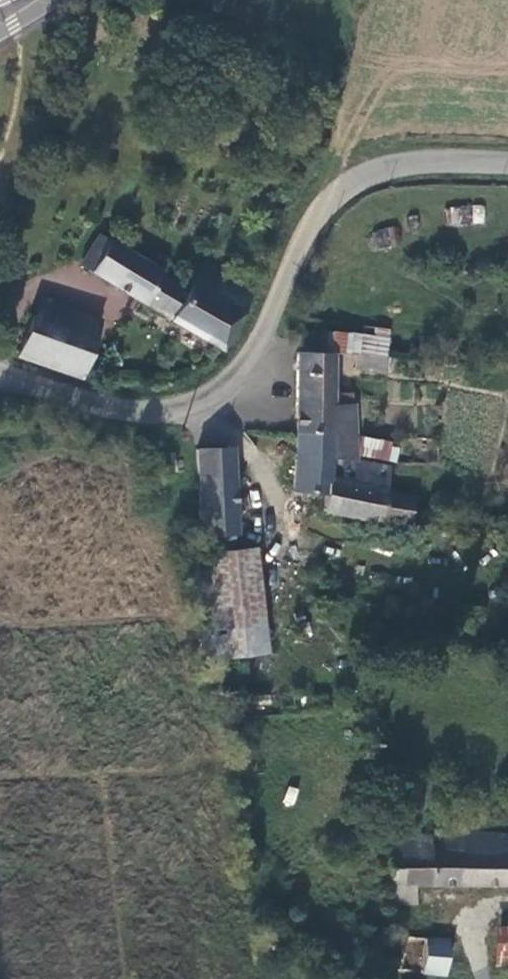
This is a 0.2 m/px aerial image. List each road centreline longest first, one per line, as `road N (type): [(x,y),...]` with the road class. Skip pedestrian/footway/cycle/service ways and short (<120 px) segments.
road 1 (unclassified): [(0,384),(145,413),(211,402),(257,354),(311,228),(340,184),(397,164),(507,164)]

